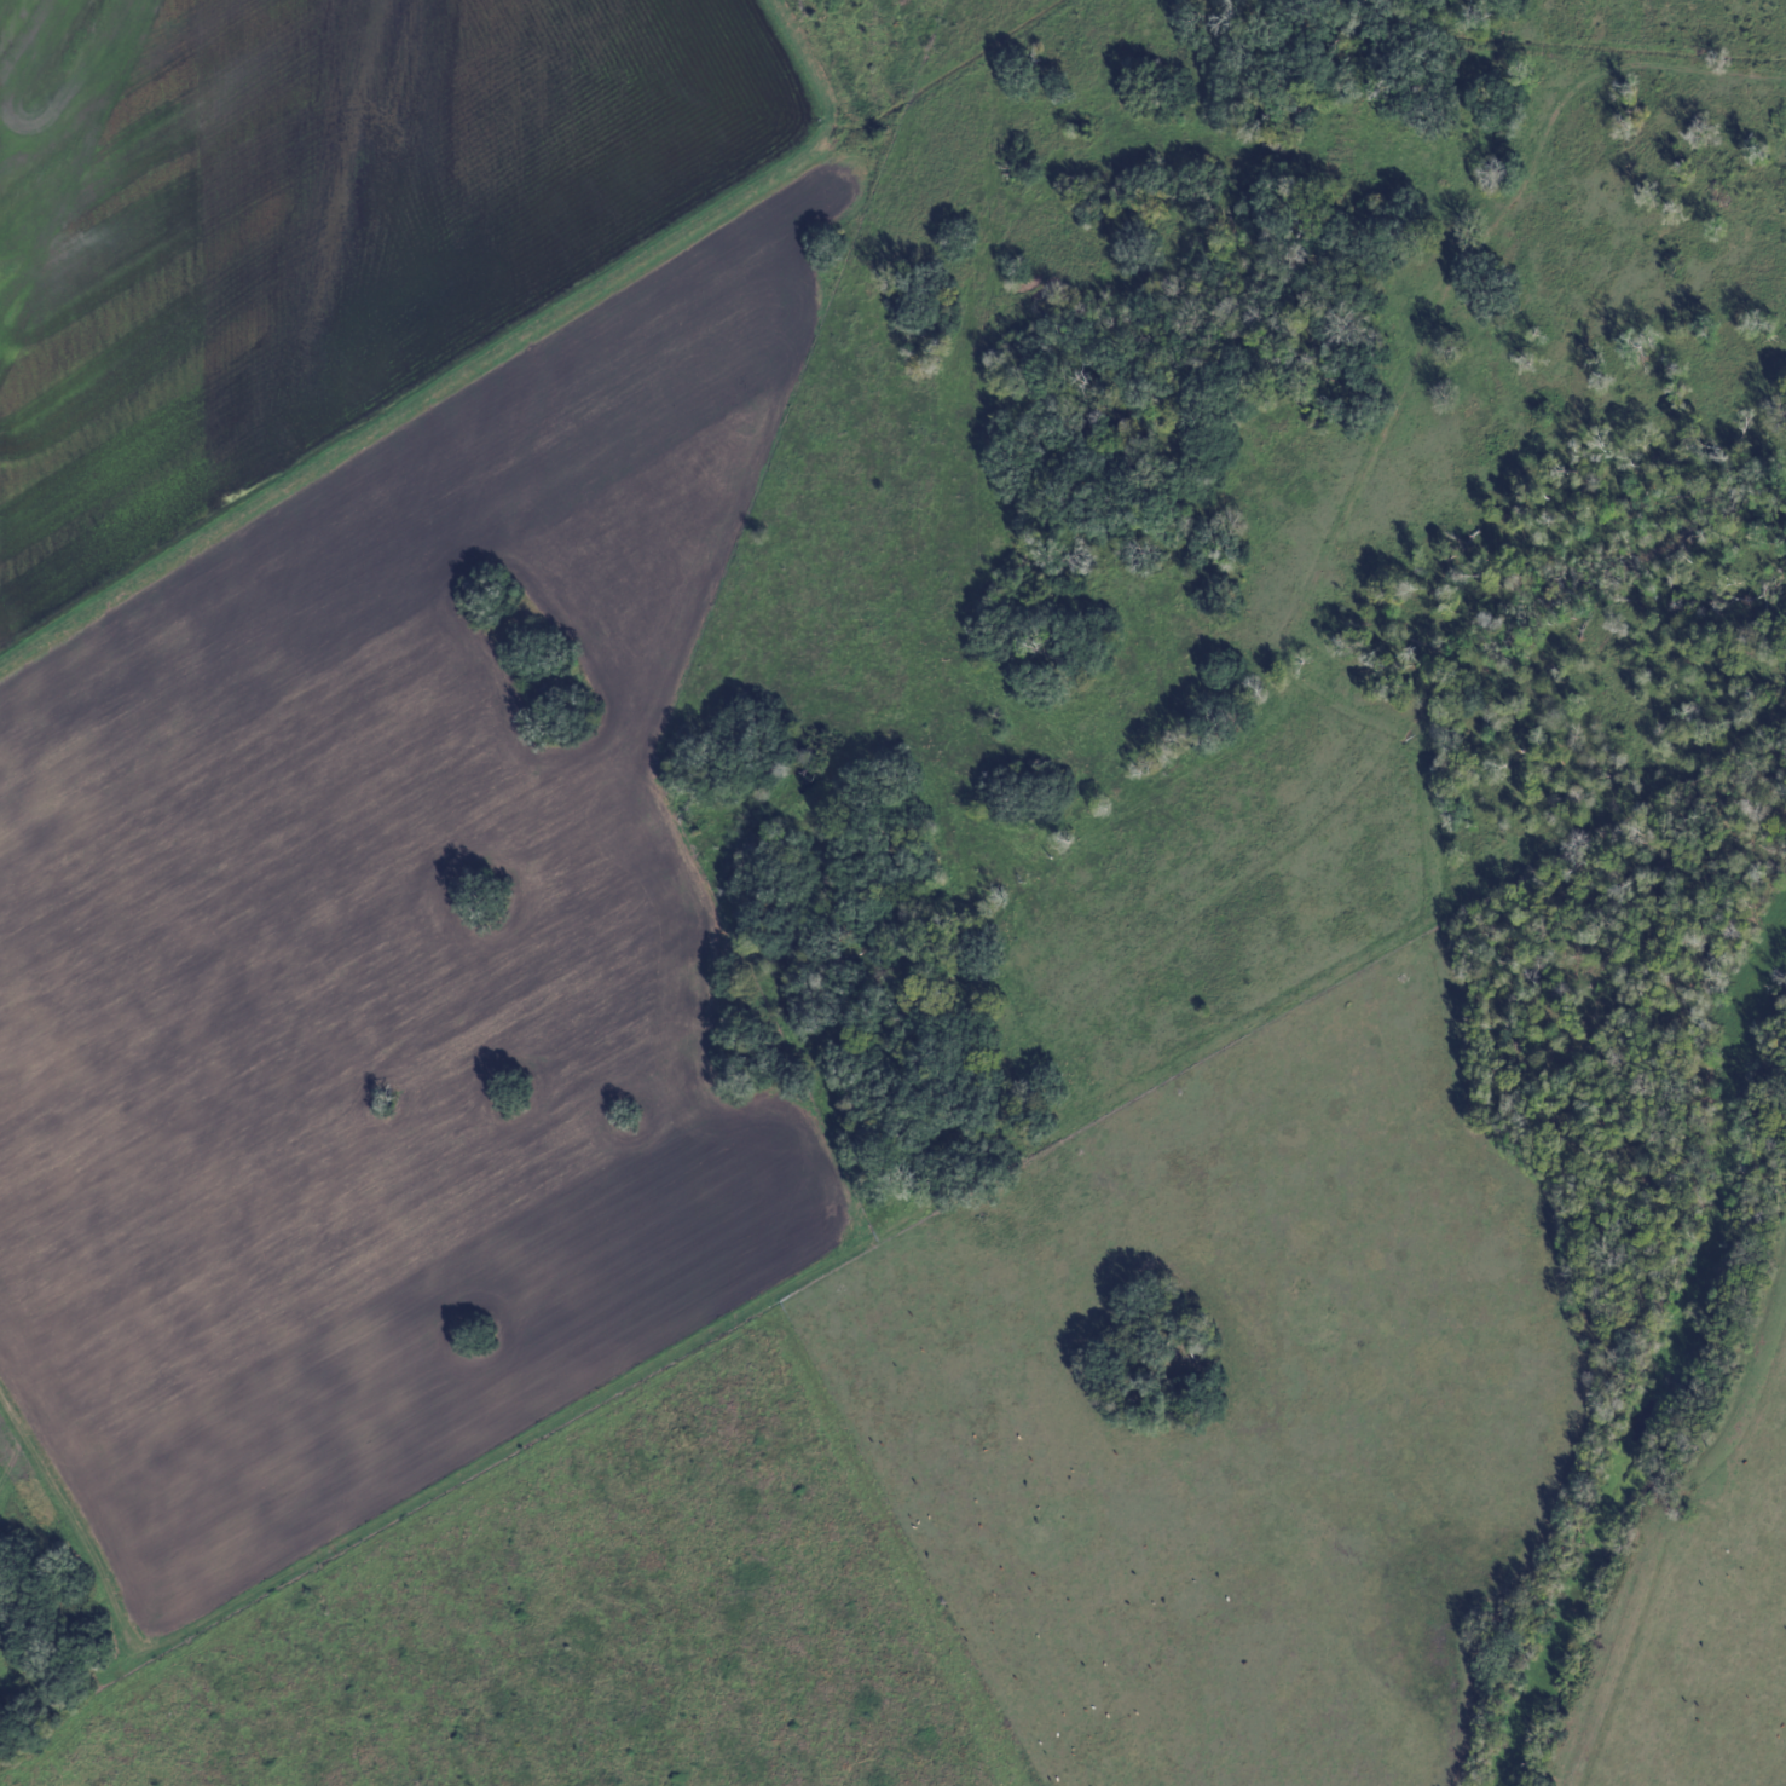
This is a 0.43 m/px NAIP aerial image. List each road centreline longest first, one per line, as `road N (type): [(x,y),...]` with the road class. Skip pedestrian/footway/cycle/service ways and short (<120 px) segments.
road 1 (residential): [(0,1390),(69,1505),(123,1630),(131,1640),(157,1643),(1435,911)]
road 2 (residential): [(1435,911),(1435,839),(1411,738),(1331,695),(1302,667),(1293,651),(1299,605),(1444,290),(1534,169),(1572,89),(1603,64),(1629,58),(1785,69)]

